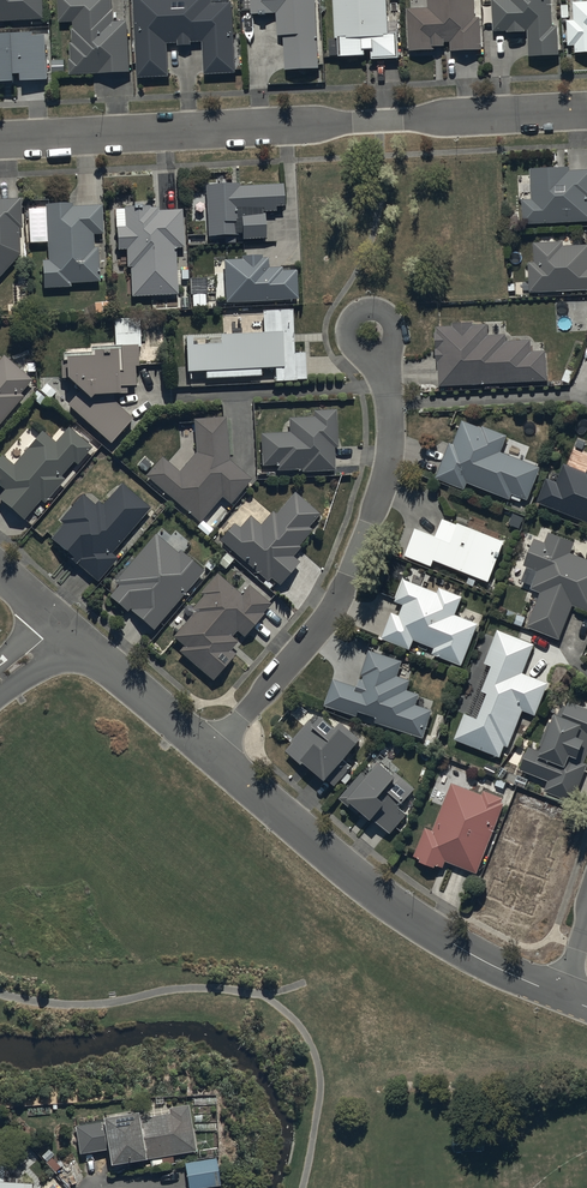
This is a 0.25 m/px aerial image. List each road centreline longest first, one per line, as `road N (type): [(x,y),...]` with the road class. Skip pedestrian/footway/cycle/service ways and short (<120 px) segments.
road 1 (residential): [(0,139),(586,111)]
road 2 (residential): [(207,751),(312,638),(350,573),(393,431),(371,332)]
road 3 (residential): [(558,994),(397,909),(207,751)]
road 4 (residential): [(207,751),(58,626)]

